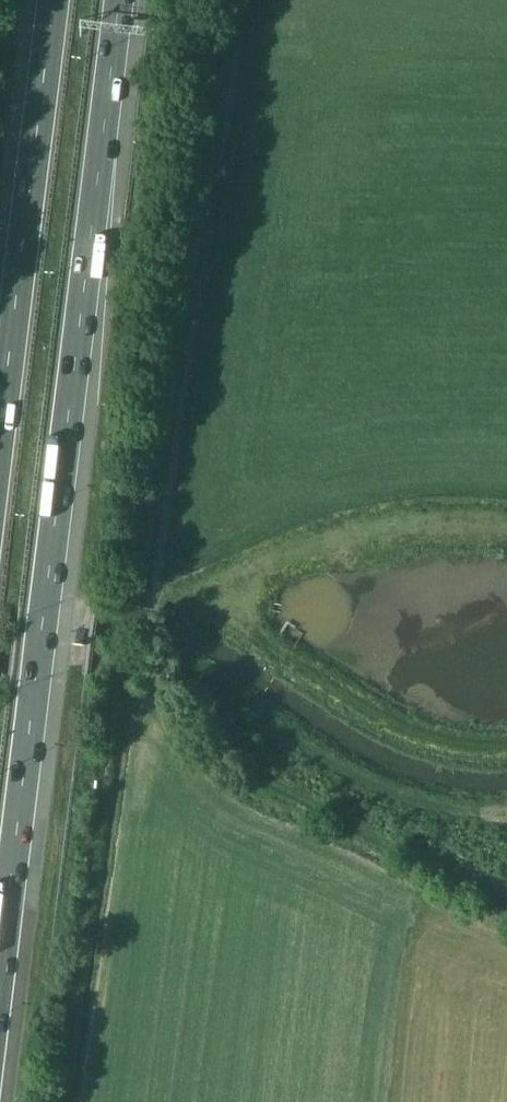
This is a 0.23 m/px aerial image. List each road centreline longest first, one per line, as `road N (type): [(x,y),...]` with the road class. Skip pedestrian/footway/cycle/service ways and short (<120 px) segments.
road 1 (trunk): [(28,752),(119,0)]
road 2 (motorway): [(53,0),(0,428)]
road 3 (motorway): [(0,972),(28,752)]

